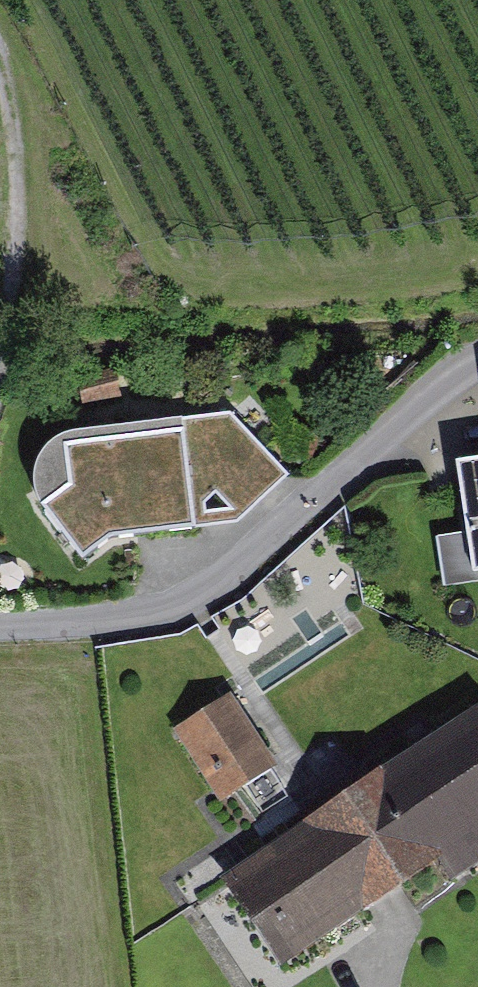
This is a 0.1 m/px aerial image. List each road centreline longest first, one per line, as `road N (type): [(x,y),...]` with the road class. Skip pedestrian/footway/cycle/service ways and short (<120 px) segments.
road 1 (unclassified): [(477,368),(211,587),(164,611),(0,625)]
road 2 (track): [(0,24),(27,117),(32,201),(0,387)]

